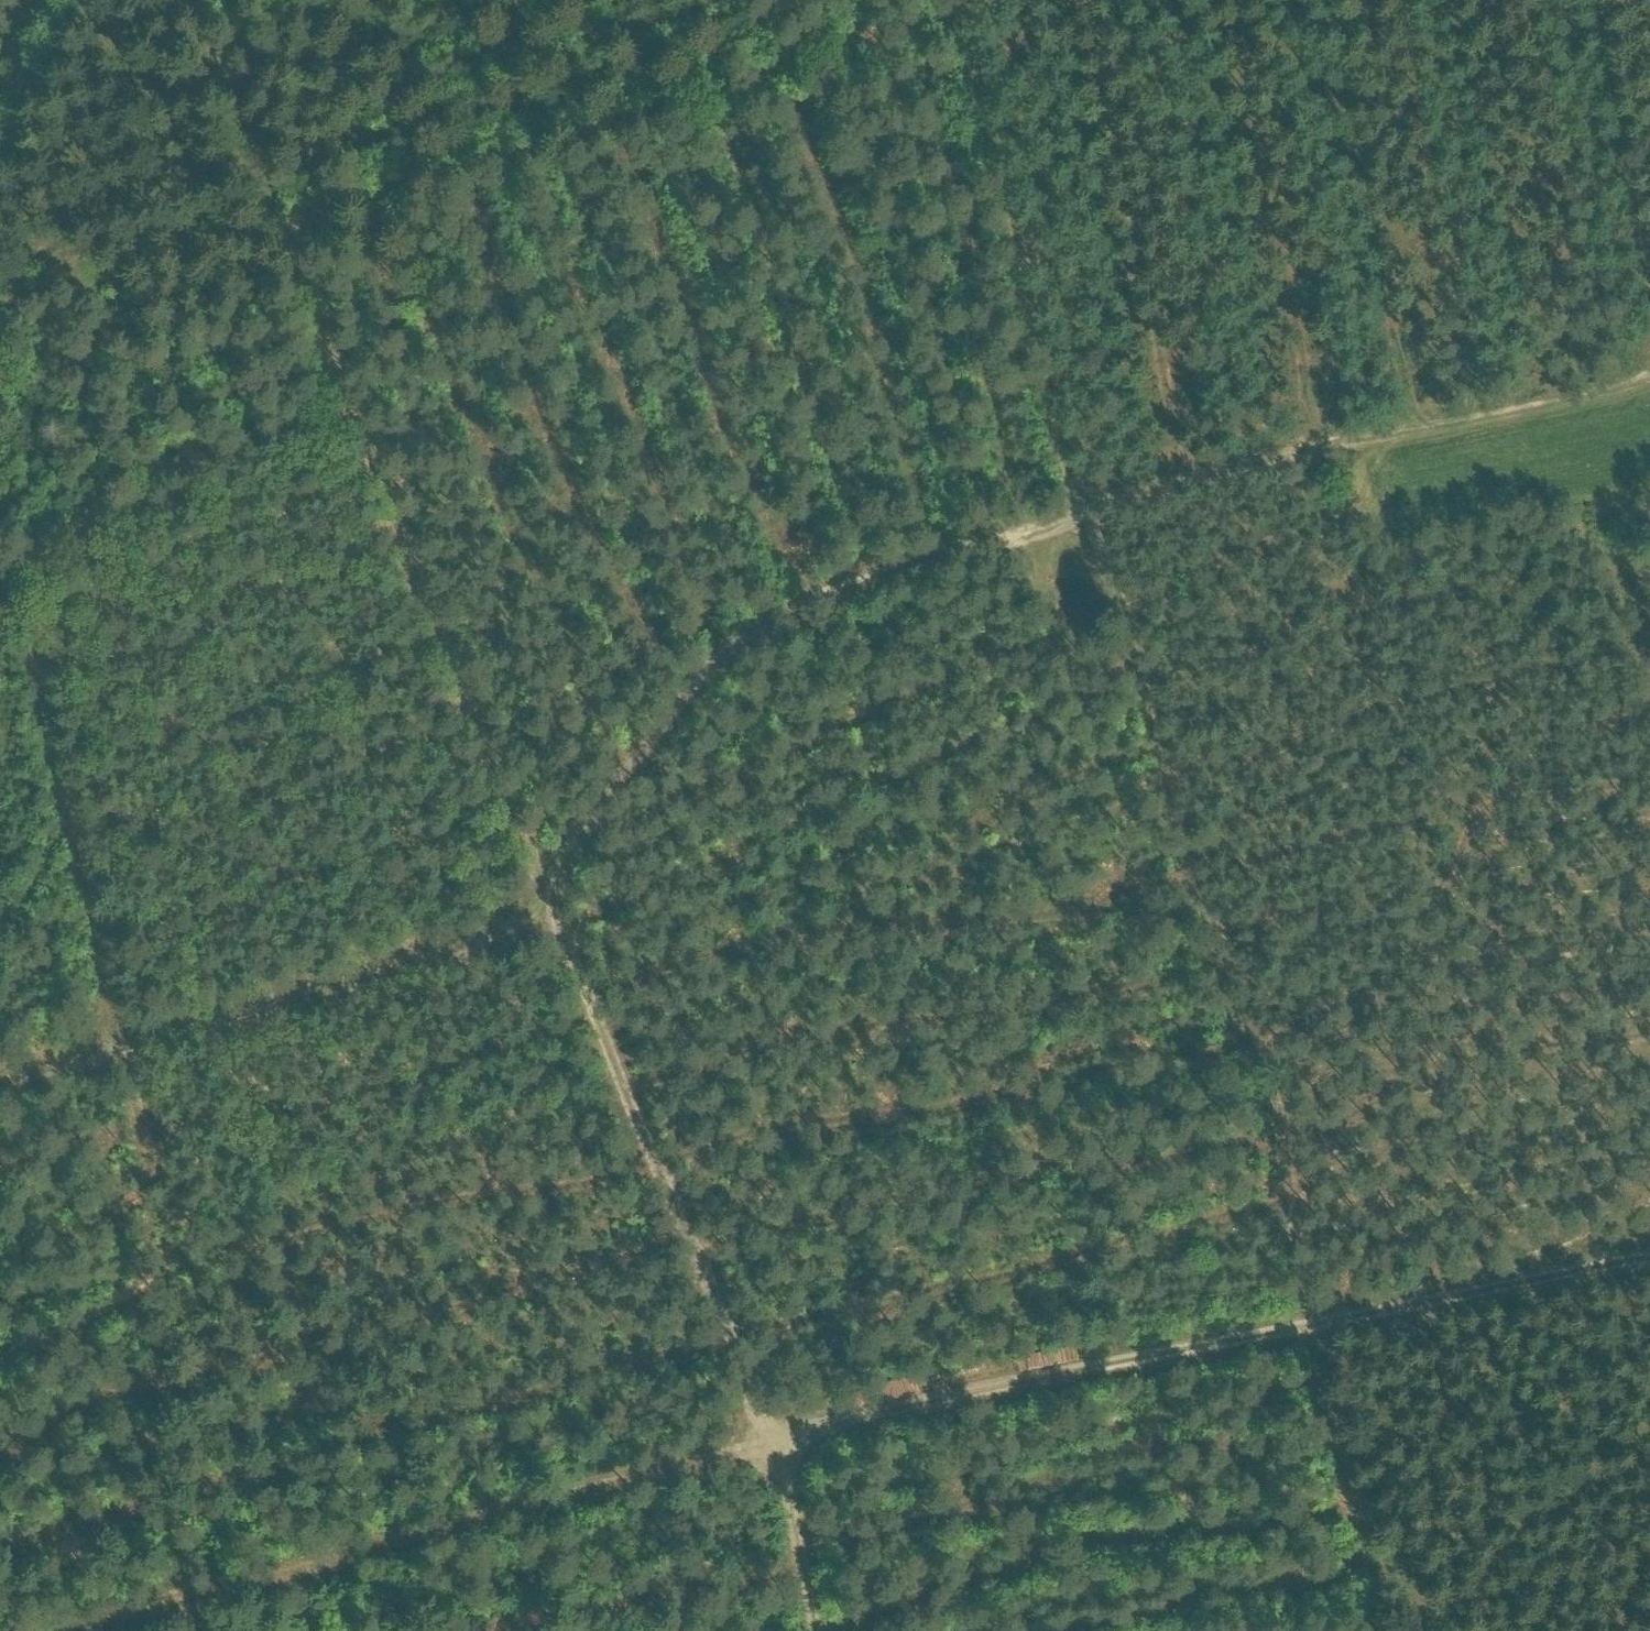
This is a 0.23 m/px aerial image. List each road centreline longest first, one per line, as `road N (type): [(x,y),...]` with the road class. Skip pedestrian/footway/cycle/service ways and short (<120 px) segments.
road 1 (track): [(737,1435),(623,1141),(555,893),(577,834),(628,754),(724,663),(836,581),(1649,372)]
road 2 (track): [(559,910),(0,1078)]
road 3 (track): [(779,1630),(737,1435)]

